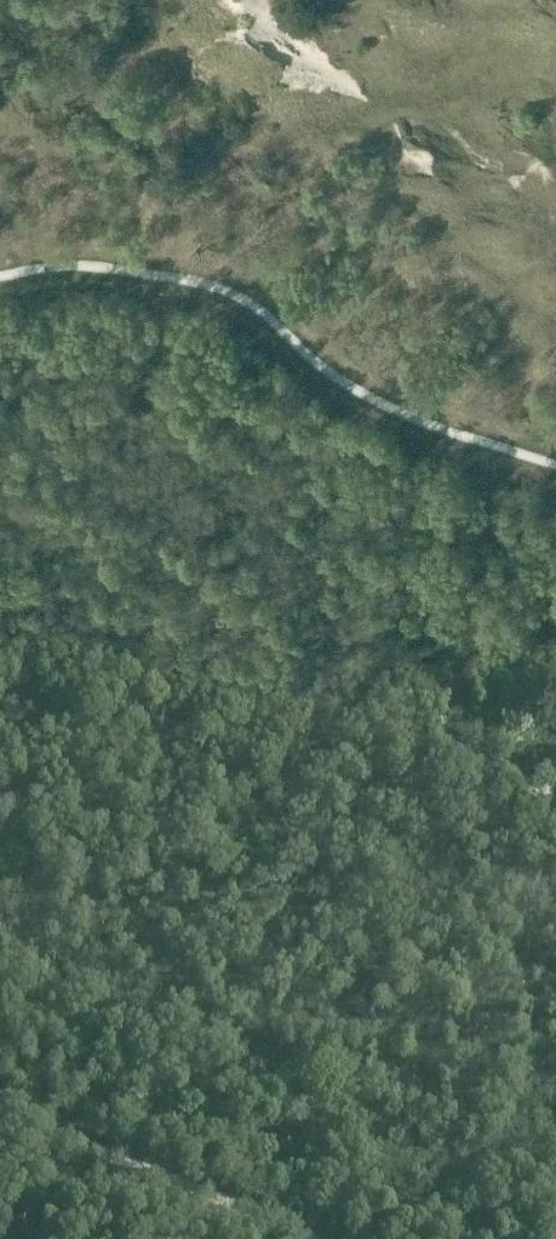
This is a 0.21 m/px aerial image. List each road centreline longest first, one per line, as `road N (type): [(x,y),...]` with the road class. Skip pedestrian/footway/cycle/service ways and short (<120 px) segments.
road 1 (track): [(308,1238),(0,1097)]

